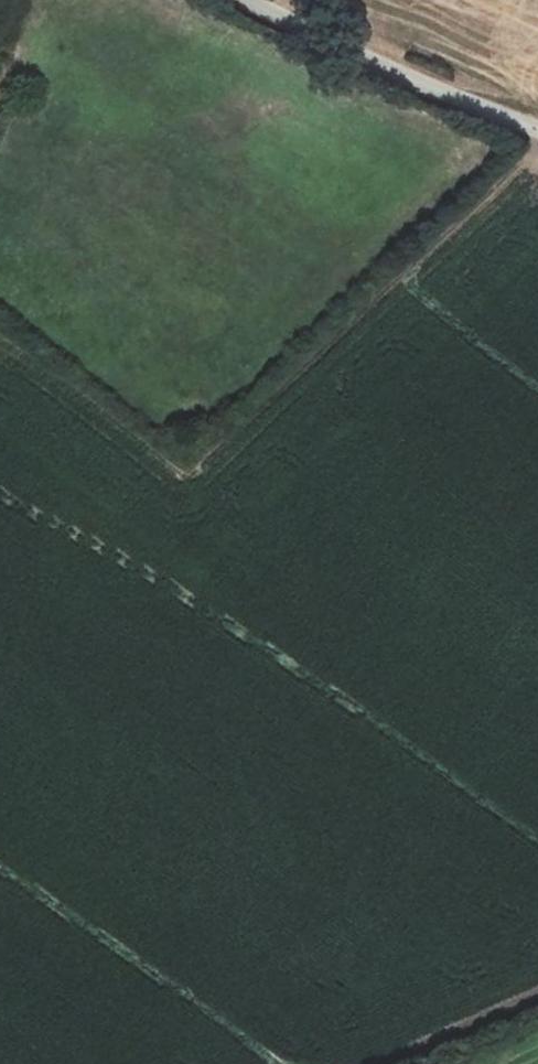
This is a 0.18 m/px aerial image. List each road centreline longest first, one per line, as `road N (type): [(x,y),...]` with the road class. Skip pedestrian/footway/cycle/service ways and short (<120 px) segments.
road 1 (unclassified): [(537,135),(253,0)]

